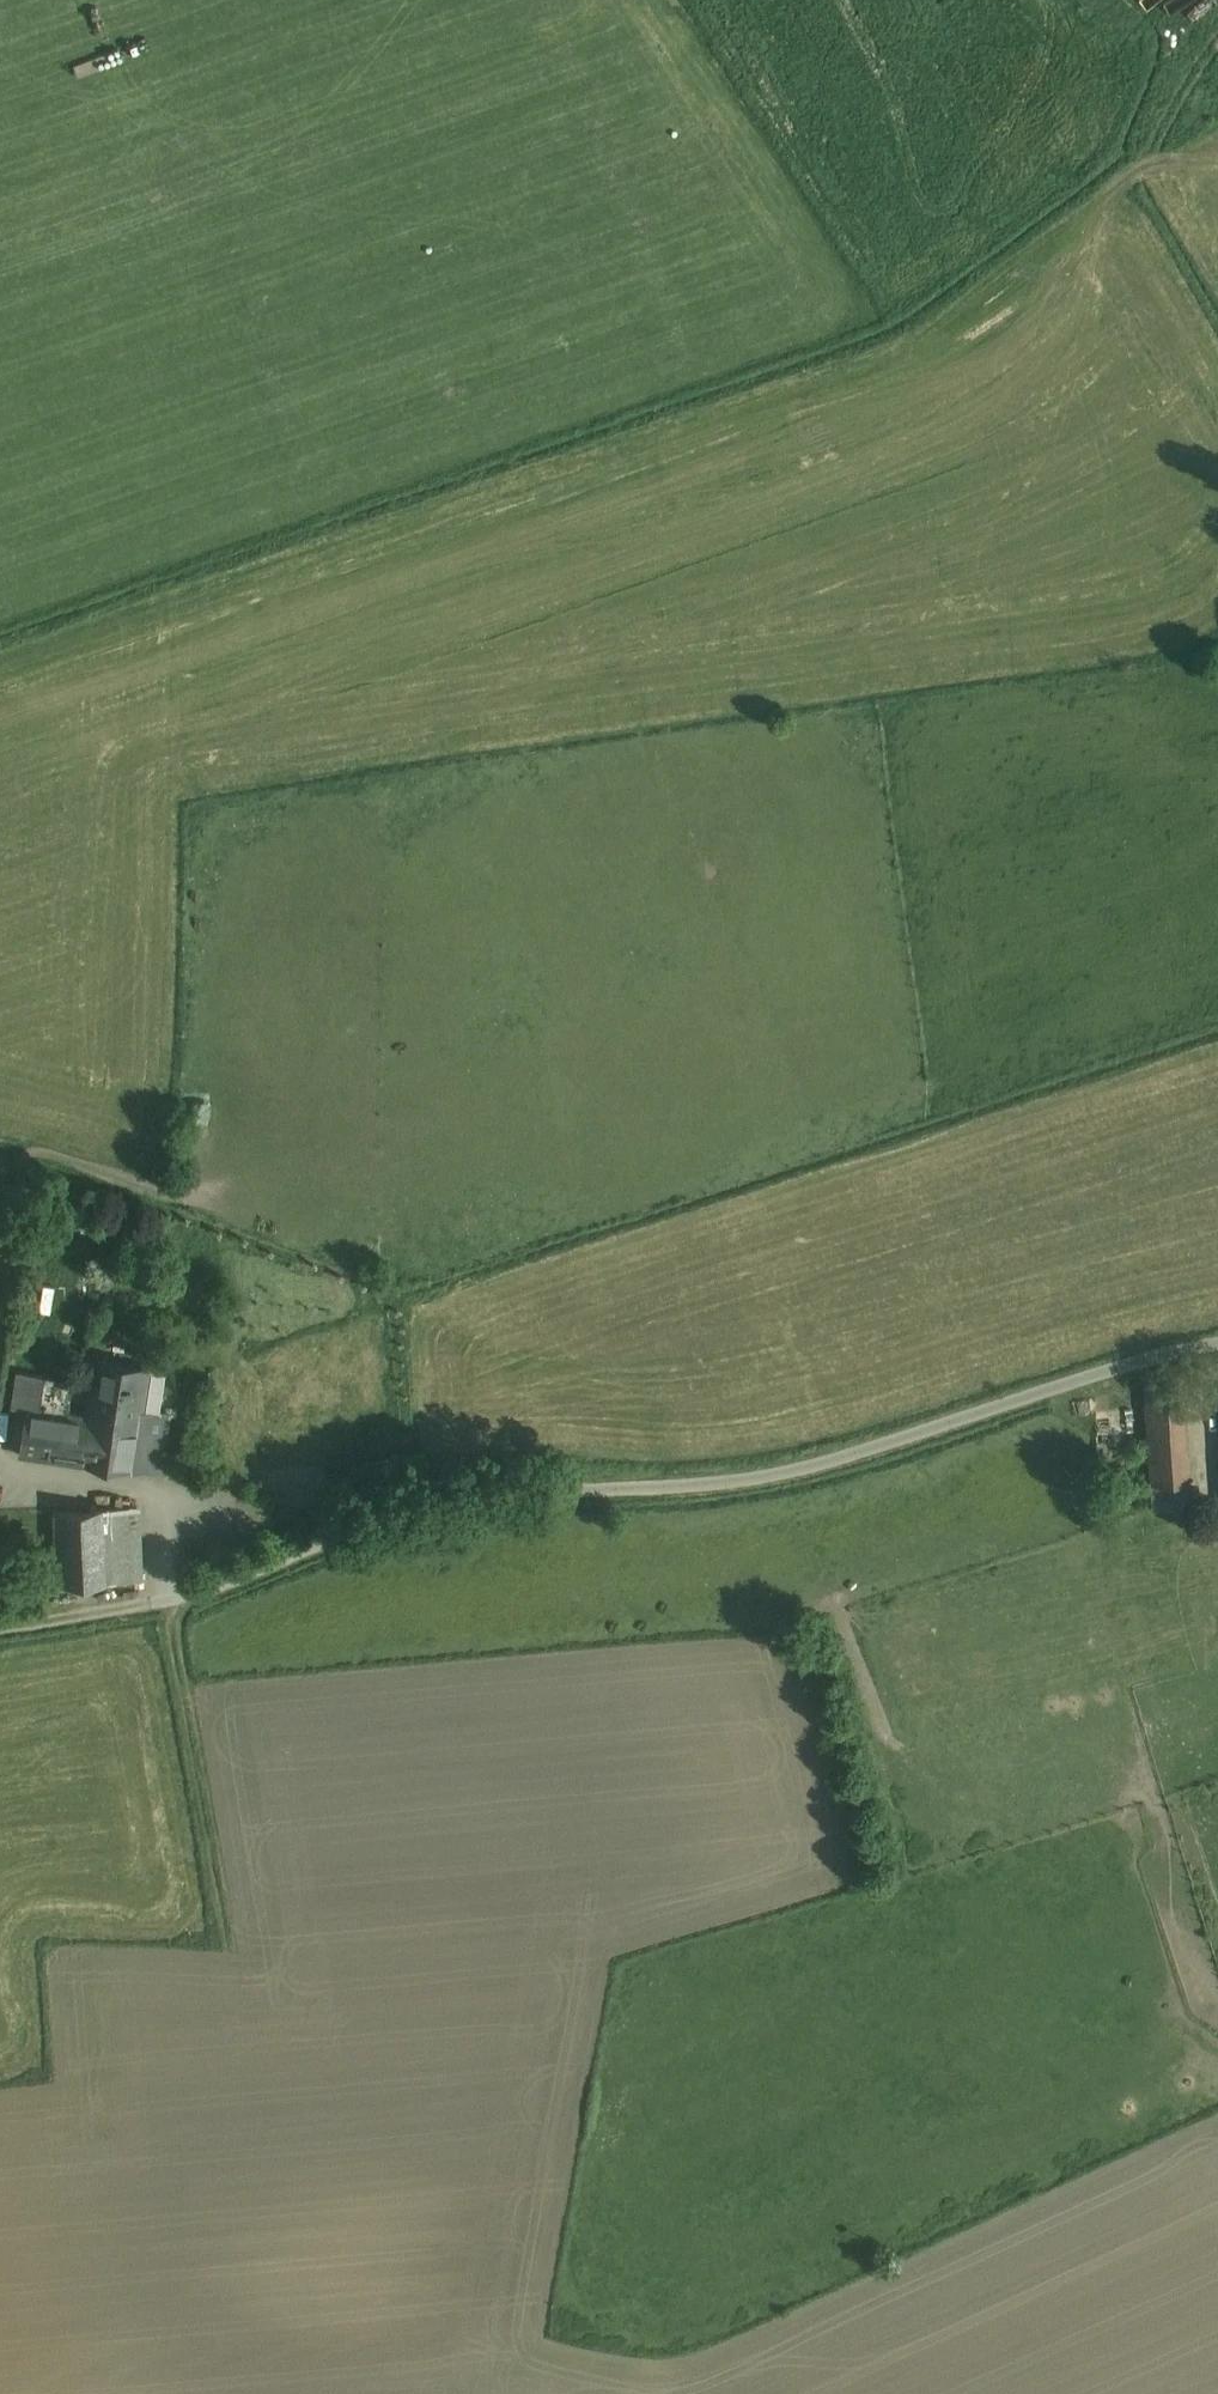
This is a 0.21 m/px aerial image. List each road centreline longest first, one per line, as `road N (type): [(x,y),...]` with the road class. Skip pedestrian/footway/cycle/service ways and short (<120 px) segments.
road 1 (unclassified): [(1217,1352),(1114,1374),(920,1441),(759,1479),(526,1491),(454,1504),(168,1602)]
road 2 (track): [(0,1628),(168,1602)]

